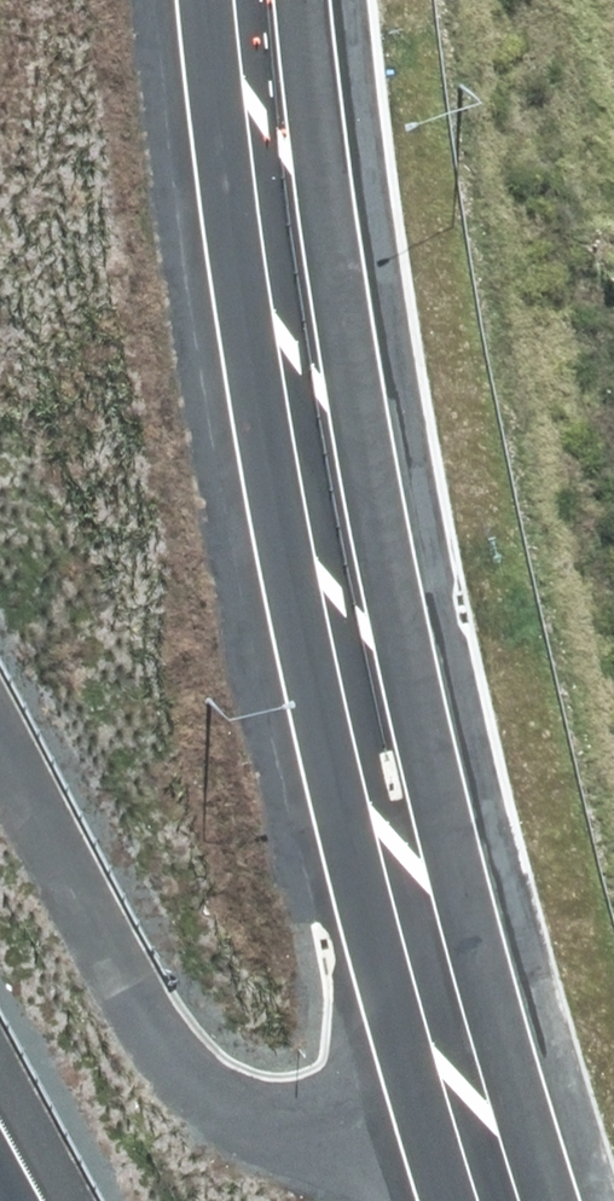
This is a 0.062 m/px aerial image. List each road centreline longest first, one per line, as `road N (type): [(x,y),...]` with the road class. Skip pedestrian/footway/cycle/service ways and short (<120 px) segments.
road 1 (primary): [(433,1200),(239,611),(193,412),(149,0)]
road 2 (primary): [(275,0),(308,423),(547,1200)]

